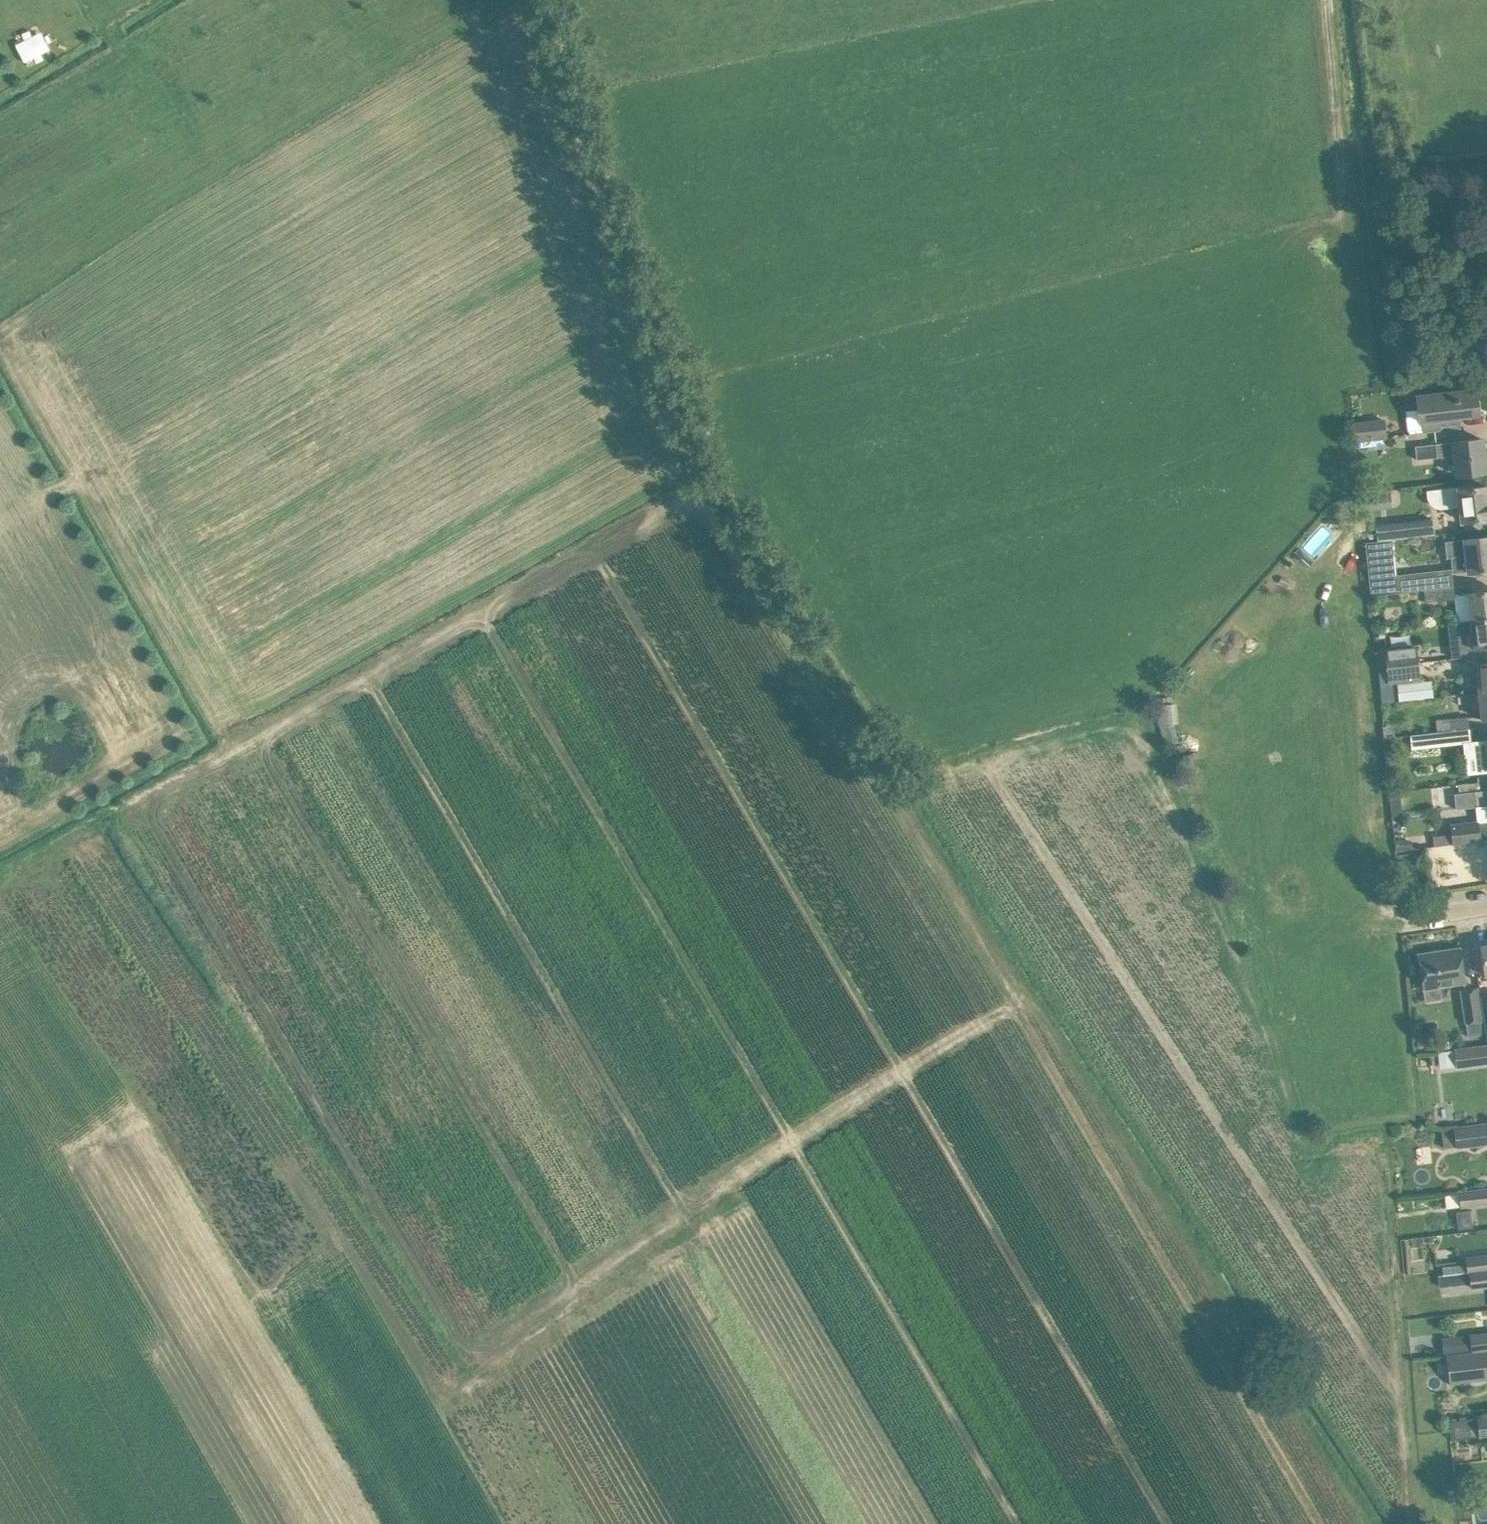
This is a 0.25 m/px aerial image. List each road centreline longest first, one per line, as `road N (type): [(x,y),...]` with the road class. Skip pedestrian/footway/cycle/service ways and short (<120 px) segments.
road 1 (track): [(1340,156),(1326,0)]

